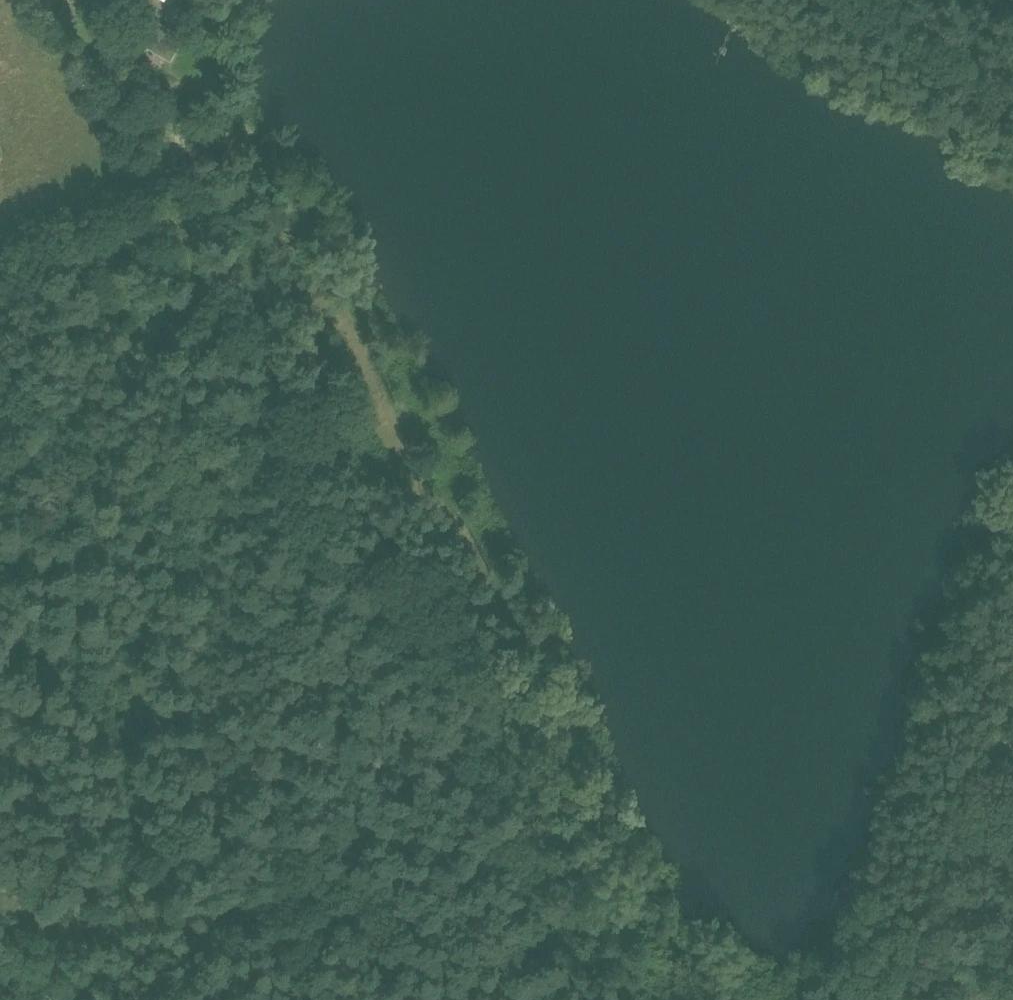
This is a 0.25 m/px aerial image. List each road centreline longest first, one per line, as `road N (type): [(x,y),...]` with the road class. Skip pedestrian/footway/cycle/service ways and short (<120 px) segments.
road 1 (unclassified): [(1012,88),(877,0)]

